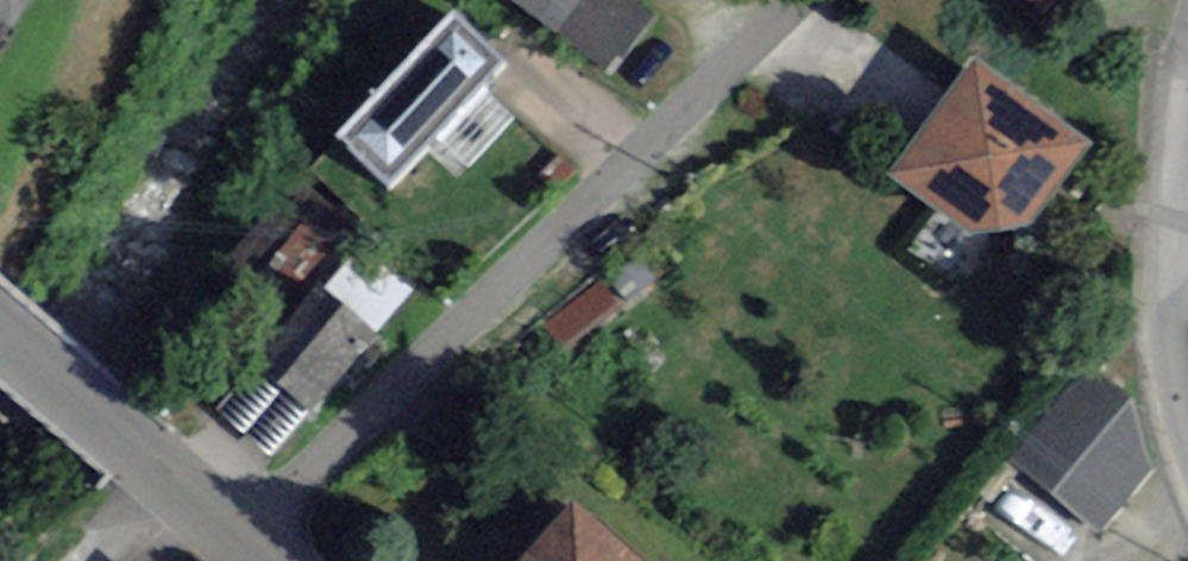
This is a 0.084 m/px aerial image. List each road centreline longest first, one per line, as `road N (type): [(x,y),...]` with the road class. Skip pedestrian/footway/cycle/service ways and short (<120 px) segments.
road 1 (residential): [(241,541),(803,0)]
road 2 (tertiary): [(0,332),(241,541)]
road 3 (residential): [(1187,126),(1173,346),(1187,432)]

